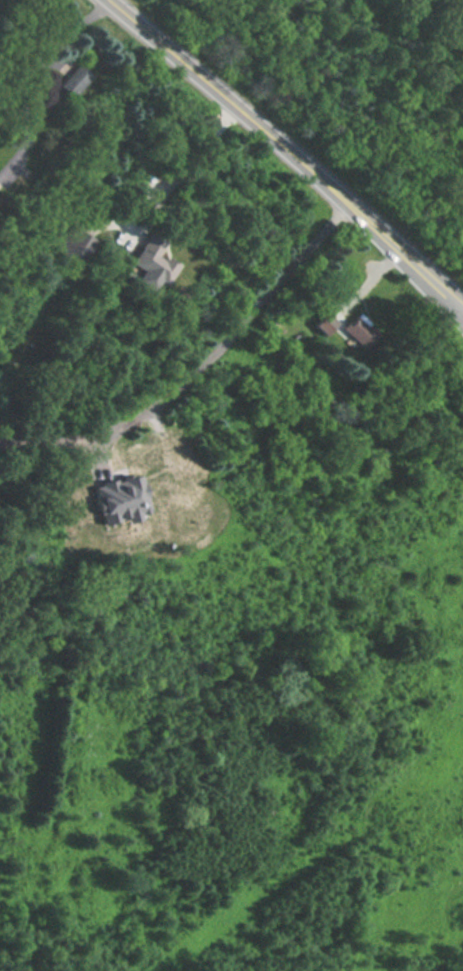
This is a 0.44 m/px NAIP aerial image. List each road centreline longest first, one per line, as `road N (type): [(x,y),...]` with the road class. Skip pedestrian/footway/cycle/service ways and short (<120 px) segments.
road 1 (residential): [(350,201),(226,347),(156,408),(107,432),(38,439),(0,432)]
road 2 (tertiary): [(439,284),(113,0)]

